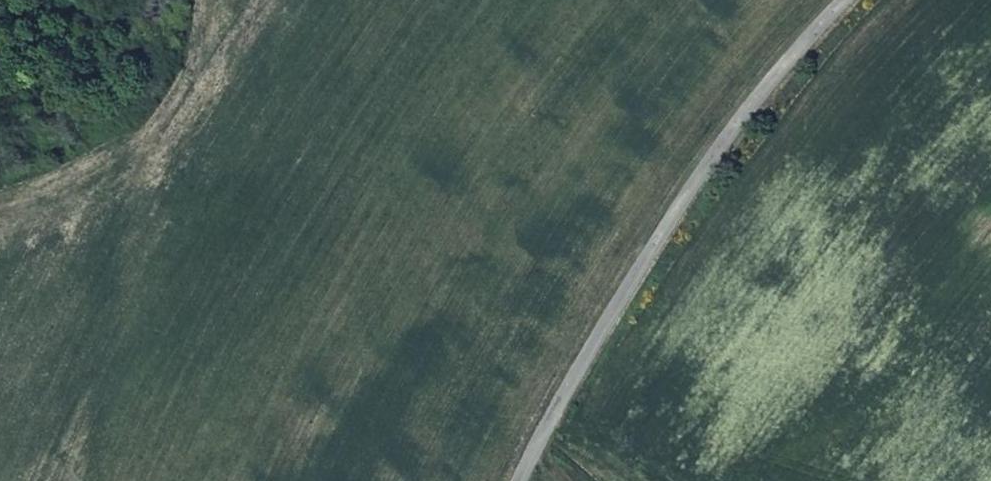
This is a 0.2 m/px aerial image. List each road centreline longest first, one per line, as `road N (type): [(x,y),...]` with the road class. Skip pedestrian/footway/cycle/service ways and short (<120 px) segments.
road 1 (unclassified): [(519,480),(609,318),(703,172),(846,0)]

